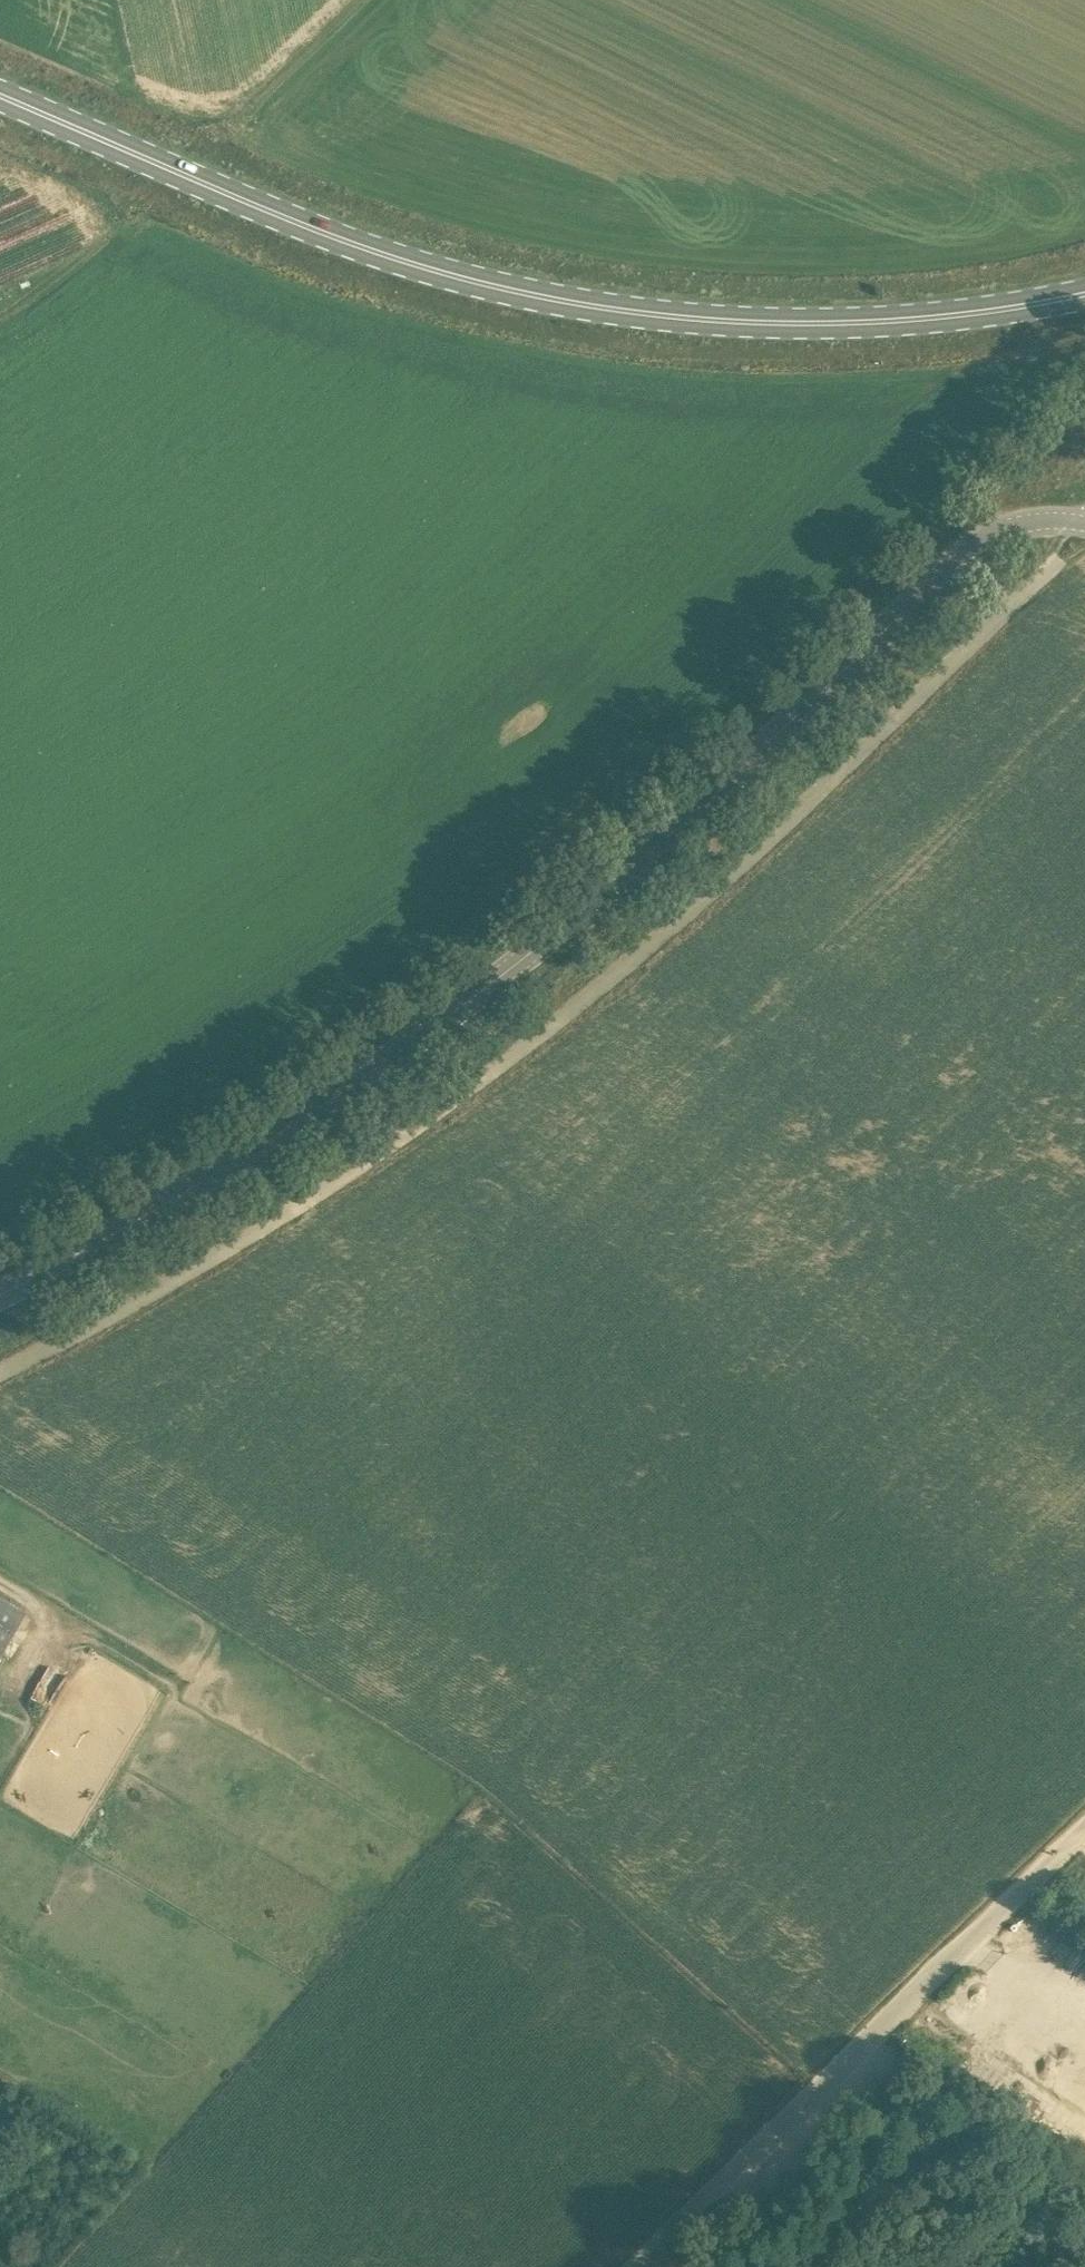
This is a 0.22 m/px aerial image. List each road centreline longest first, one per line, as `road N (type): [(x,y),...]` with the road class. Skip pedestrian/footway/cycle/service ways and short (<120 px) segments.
road 1 (unclassified): [(0,1292),(189,1185),(497,978),(653,846),(978,532),(1008,520),(1084,520)]
road 2 (primary): [(0,95),(414,265),(587,310),(826,326),(1084,292)]
road 3 (unclassified): [(618,2266),(1084,1813)]
road 4 (track): [(273,81),(363,0)]

